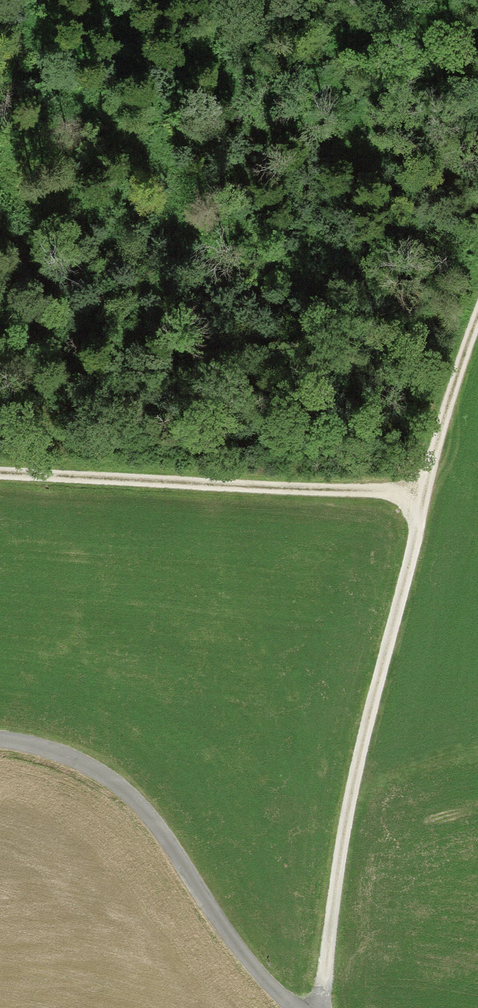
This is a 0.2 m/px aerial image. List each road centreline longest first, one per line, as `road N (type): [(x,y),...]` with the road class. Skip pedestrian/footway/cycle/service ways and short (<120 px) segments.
road 1 (track): [(325,1007),(330,897),(359,738),(416,497),(477,302)]
road 2 (track): [(0,475),(416,497)]
road 3 (unclassified): [(0,743),(94,768),(133,803),(285,1007)]

